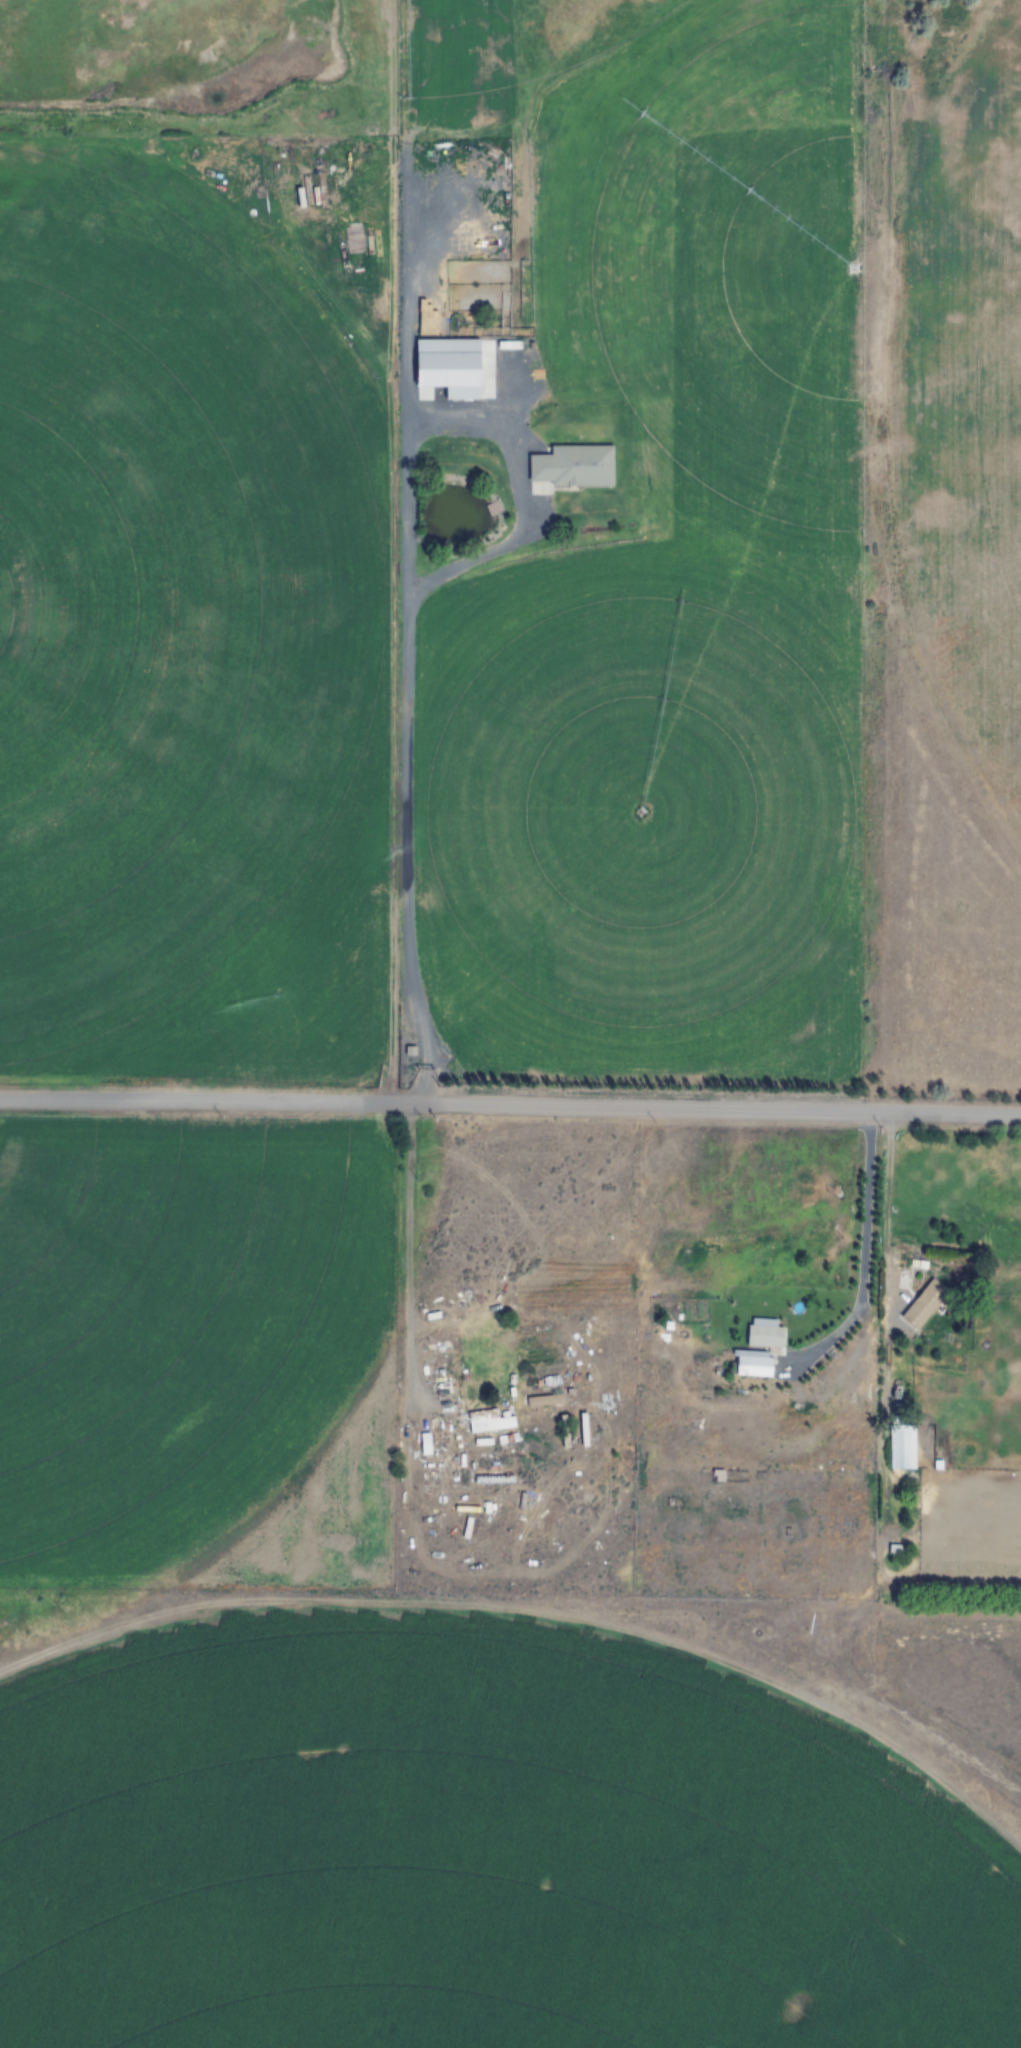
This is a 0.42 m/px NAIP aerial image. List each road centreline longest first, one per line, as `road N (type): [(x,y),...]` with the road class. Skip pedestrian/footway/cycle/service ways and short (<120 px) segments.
road 1 (residential): [(1020,1111),(0,1100)]
road 2 (residential): [(409,1370),(413,1101)]

